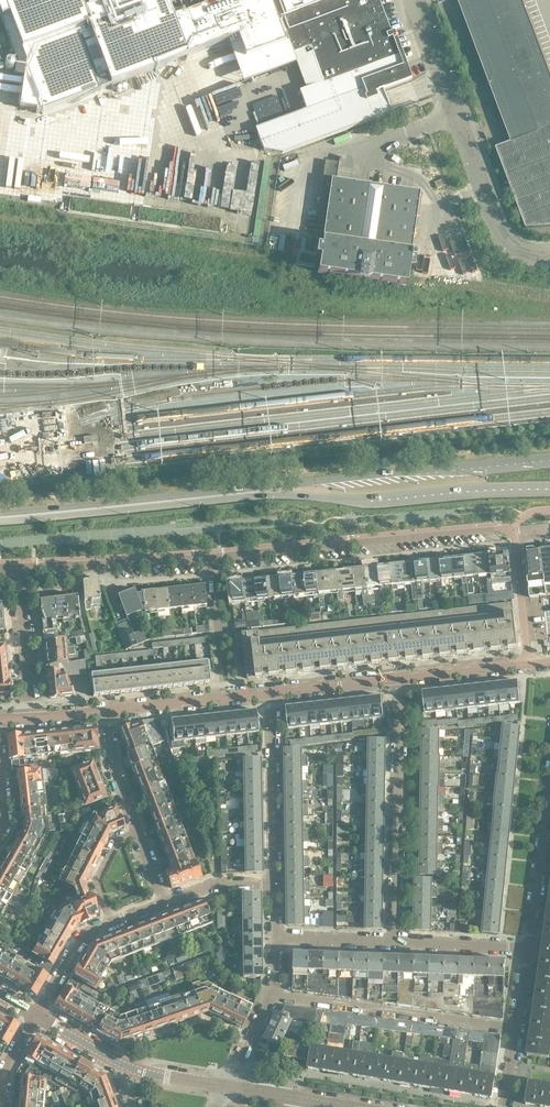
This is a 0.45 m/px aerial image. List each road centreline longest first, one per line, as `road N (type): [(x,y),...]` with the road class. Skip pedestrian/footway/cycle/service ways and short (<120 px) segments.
road 1 (residential): [(212,555),(507,530),(530,664)]
road 2 (secondary): [(549,460),(234,495)]
road 3 (secondary): [(234,495),(380,504),(549,493)]
road 4 (unclassified): [(549,252),(528,253),(503,231),(414,0)]
road 5 (residential): [(392,943),(401,679)]
road 6 (residential): [(517,1029),(273,995)]
road 7 (secondary): [(234,495),(0,516)]
road 8 (residential): [(21,567),(212,555)]
road 9 (residential): [(274,881),(272,694)]
road 10 (residential): [(101,710),(272,694)]
road 11 (residential): [(530,951),(549,801)]
road 12 (residential): [(21,567),(31,715)]
road 13 (residential): [(530,951),(392,943)]
road 14 (residential): [(40,1015),(82,935),(120,916)]
road 15 (residential): [(401,679),(530,664)]
road 16 (residential): [(272,694),(401,679)]
road 17 (residential): [(137,826),(101,710)]

